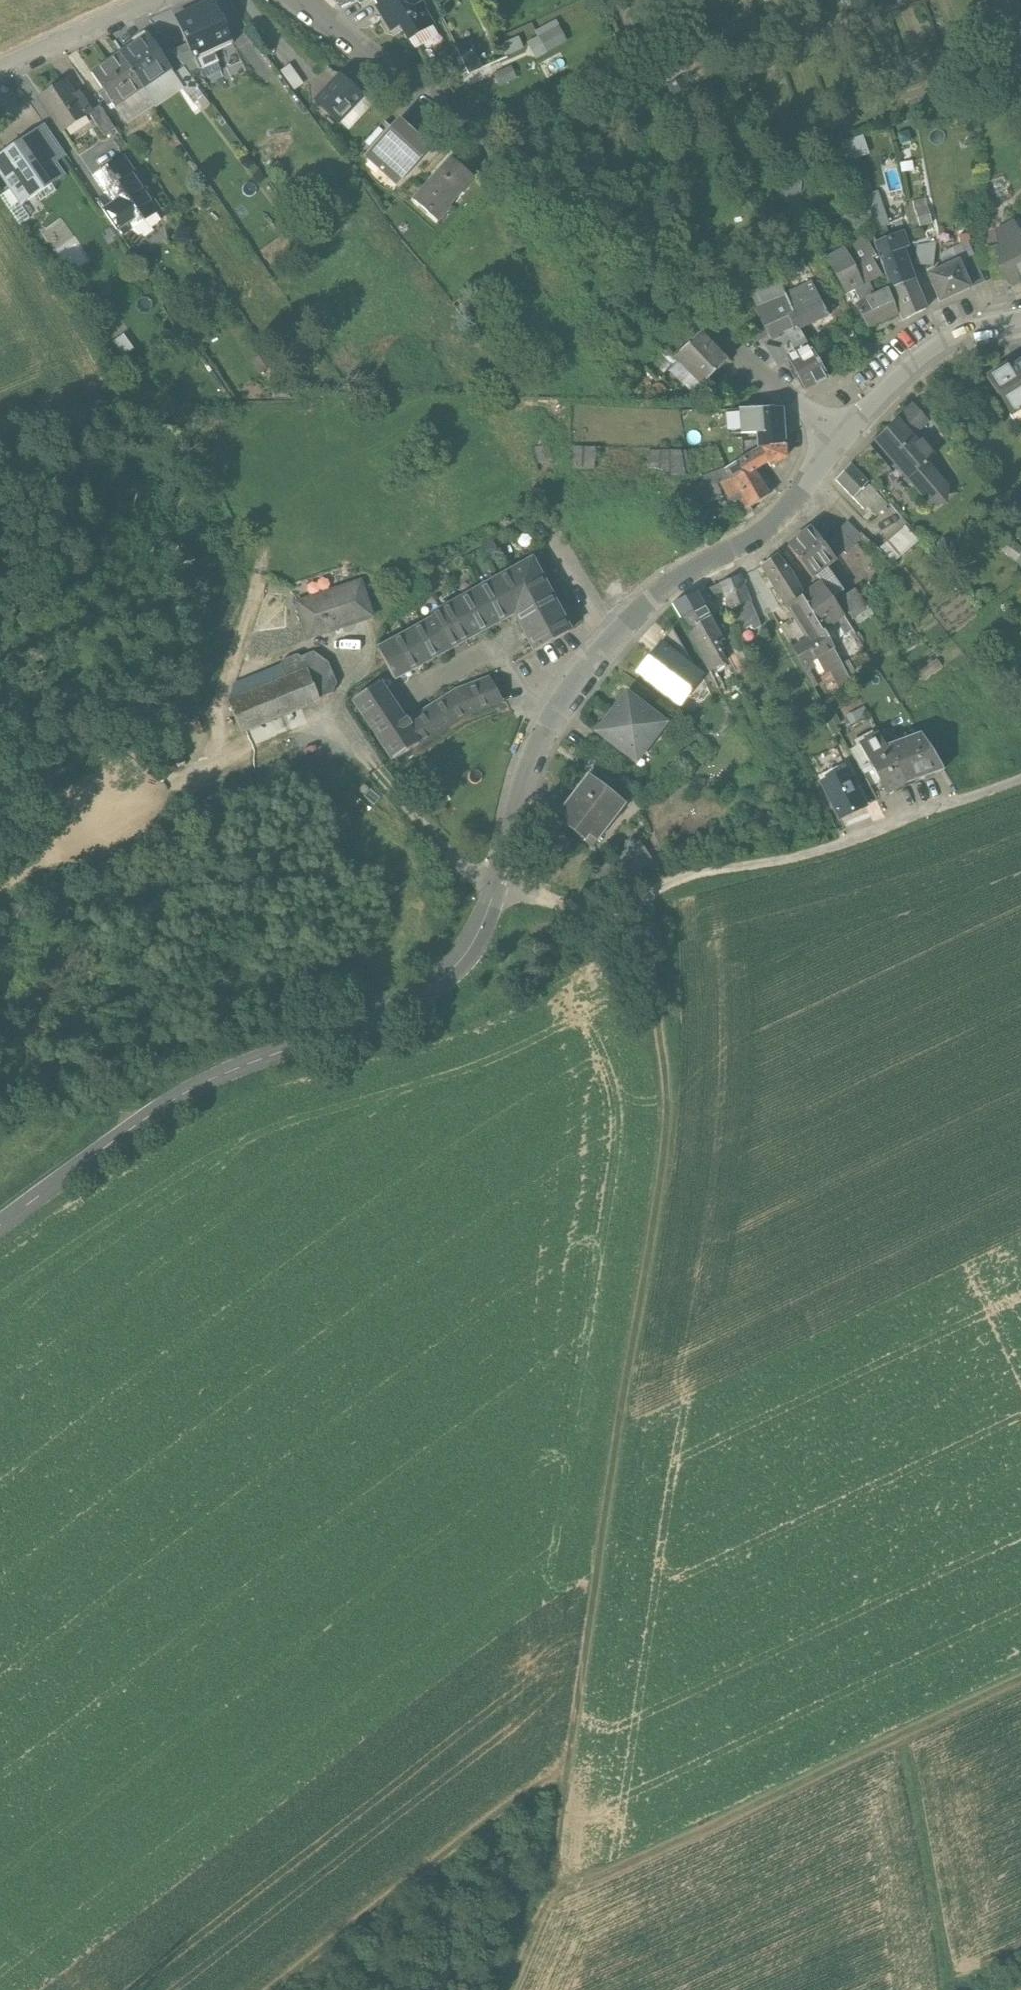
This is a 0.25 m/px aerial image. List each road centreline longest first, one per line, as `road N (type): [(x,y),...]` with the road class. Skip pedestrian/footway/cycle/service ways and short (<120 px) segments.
road 1 (track): [(593,912),(629,952),(648,994),(669,1122),(585,1674),(525,1927)]
road 2 (tertiary): [(0,1228),(195,1086),(357,1025),(443,977),(463,956),(498,879),(515,795),(549,716)]
road 3 (residential): [(837,436),(636,242),(307,0)]
road 4 (track): [(829,849),(764,870),(694,874),(622,914),(533,896),(462,866),(386,785),(338,714),(350,657)]
road 5 (track): [(1020,1682),(536,1914),(498,1989)]
road 6 (tertiary): [(549,716),(589,657),(655,594),(775,523),(837,436)]
road 7 (tertiary): [(837,436),(923,356),(1020,318)]
road 8 (residential): [(1020,782),(829,849)]
road 9 (track): [(621,624),(542,474)]
road 10 (residential): [(150,0),(0,67)]

